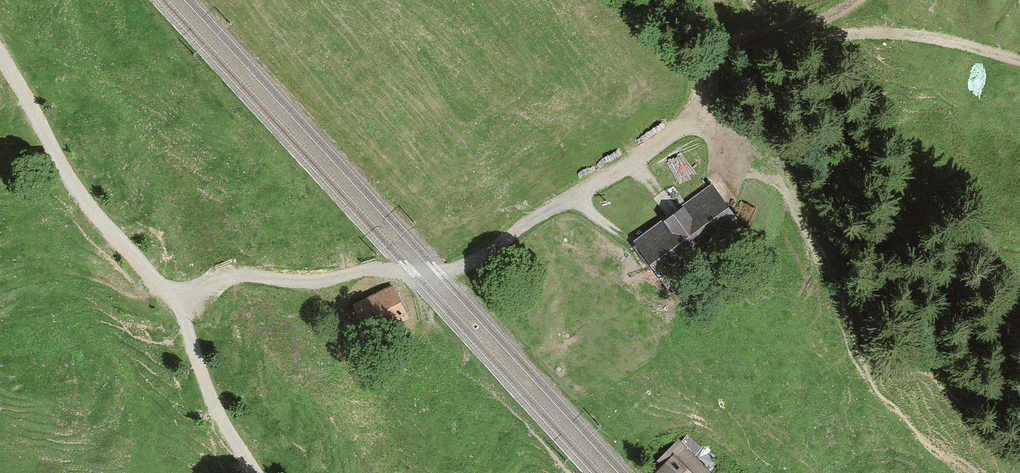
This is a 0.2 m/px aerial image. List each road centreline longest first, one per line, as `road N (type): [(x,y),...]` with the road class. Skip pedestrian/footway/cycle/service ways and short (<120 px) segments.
road 1 (track): [(176,300),(227,275),(312,283),(360,270),(463,267),(685,127),(733,57),(855,0)]
road 2 (track): [(256,472),(211,396),(176,300),(81,195),(0,56)]
road 3 (track): [(799,29),(906,34),(1019,66)]

